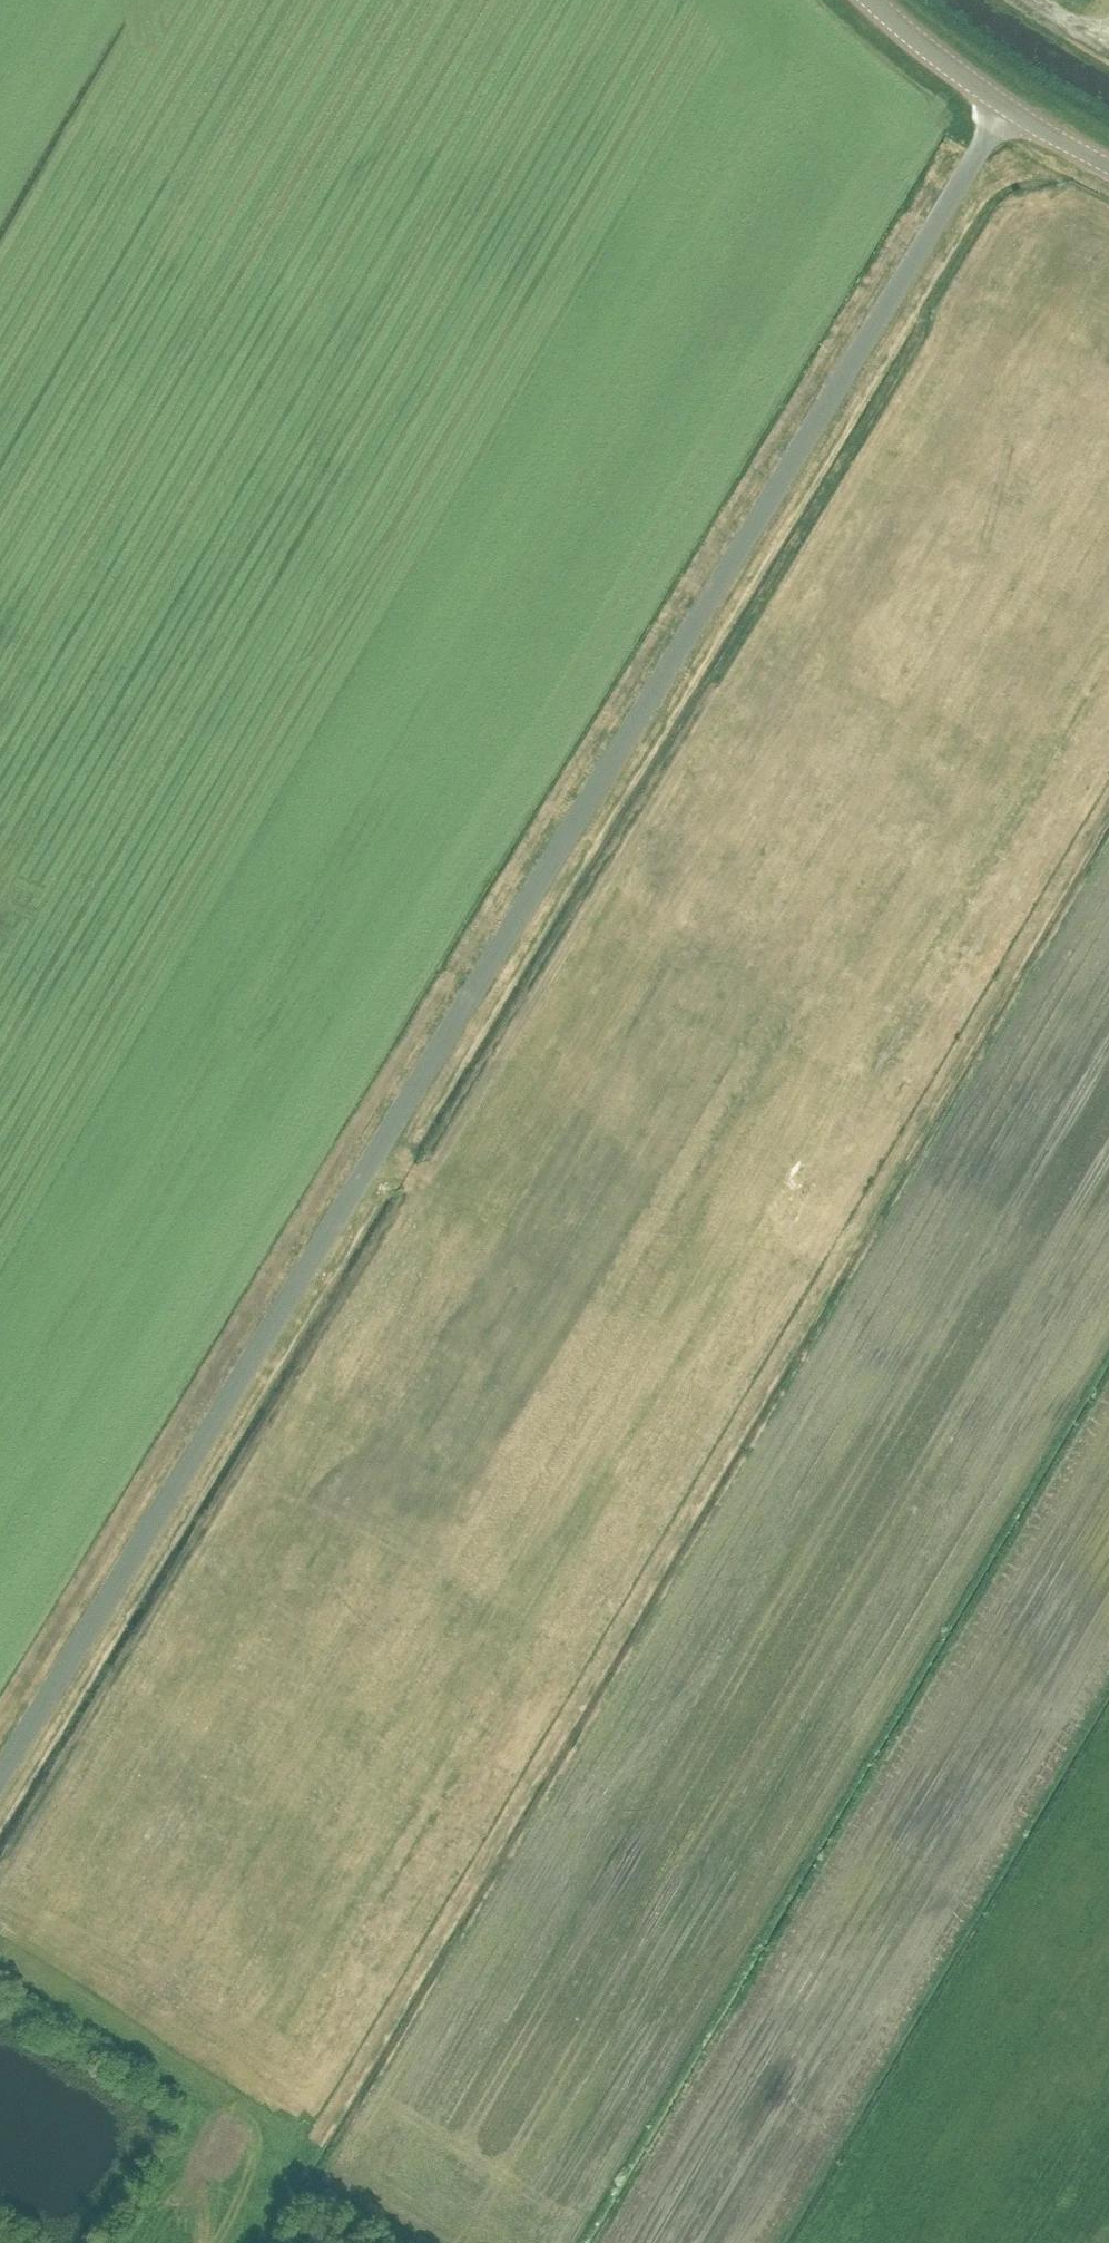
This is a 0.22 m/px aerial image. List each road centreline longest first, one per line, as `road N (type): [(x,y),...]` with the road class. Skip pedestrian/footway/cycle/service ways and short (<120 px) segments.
road 1 (unclassified): [(1007,109),(0,1775)]
road 2 (unclassified): [(1007,109),(870,0)]

